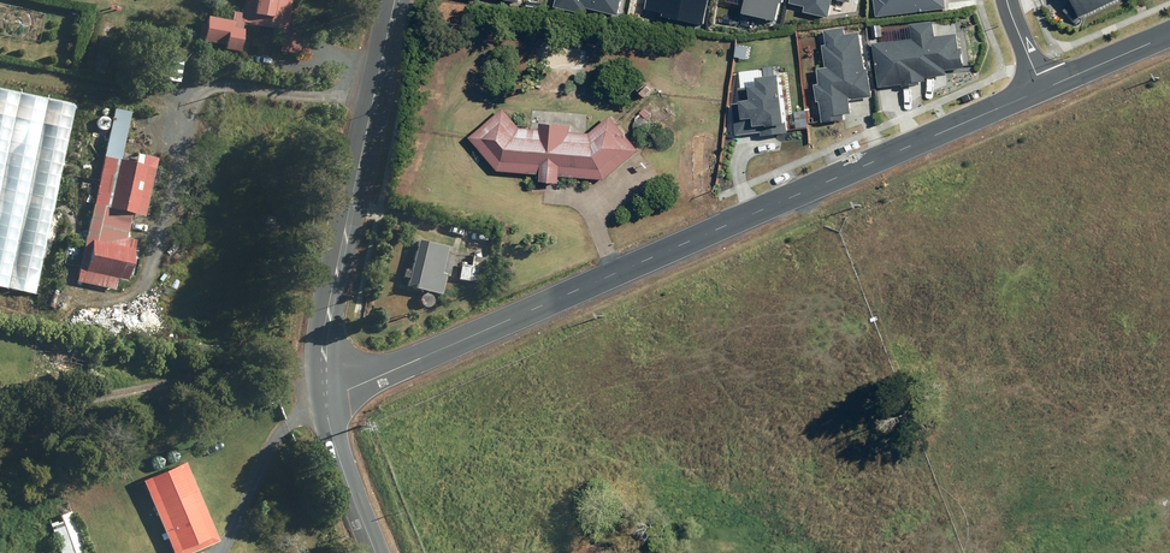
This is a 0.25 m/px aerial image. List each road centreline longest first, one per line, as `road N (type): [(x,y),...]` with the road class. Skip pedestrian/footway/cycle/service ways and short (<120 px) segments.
road 1 (tertiary): [(1043,88),(324,397)]
road 2 (tertiary): [(391,0),(325,305),(324,397)]
road 3 (tertiary): [(324,397),(376,552)]
road 4 (tertiary): [(1169,34),(1043,88)]

